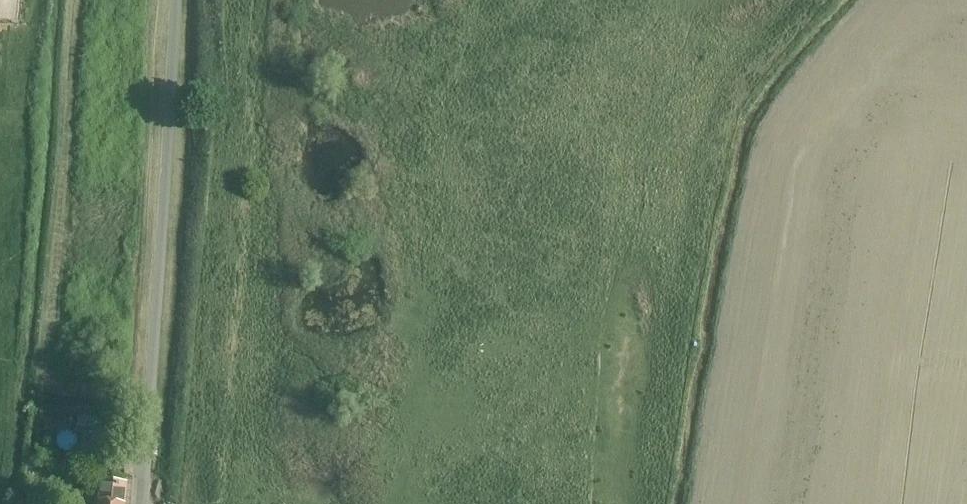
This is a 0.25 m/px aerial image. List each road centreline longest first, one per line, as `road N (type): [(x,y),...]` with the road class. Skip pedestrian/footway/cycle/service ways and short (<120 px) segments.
road 1 (unclassified): [(175,0),(142,503)]

